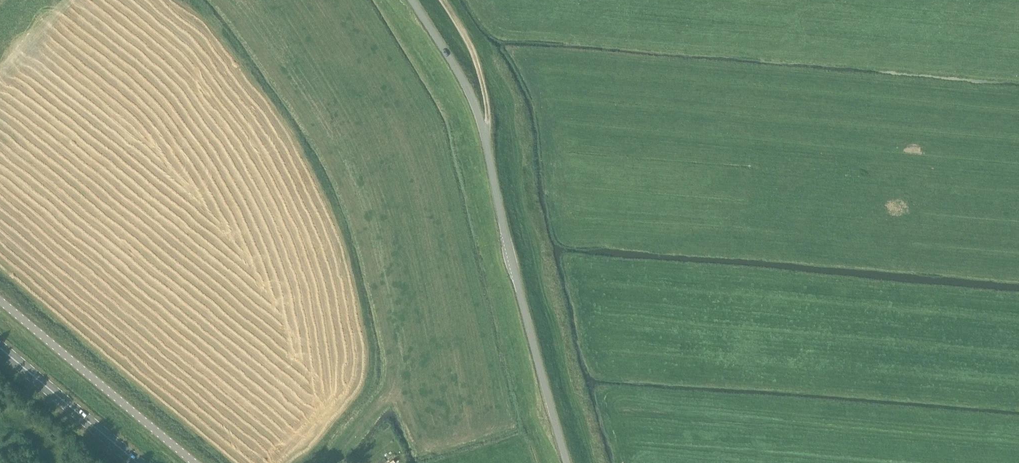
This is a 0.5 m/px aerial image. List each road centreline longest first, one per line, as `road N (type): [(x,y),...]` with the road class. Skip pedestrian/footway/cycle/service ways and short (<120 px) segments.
road 1 (unclassified): [(568,462),(480,117),(411,0)]
road 2 (unclassified): [(195,462),(0,300)]
road 3 (primary): [(140,462),(0,348)]

